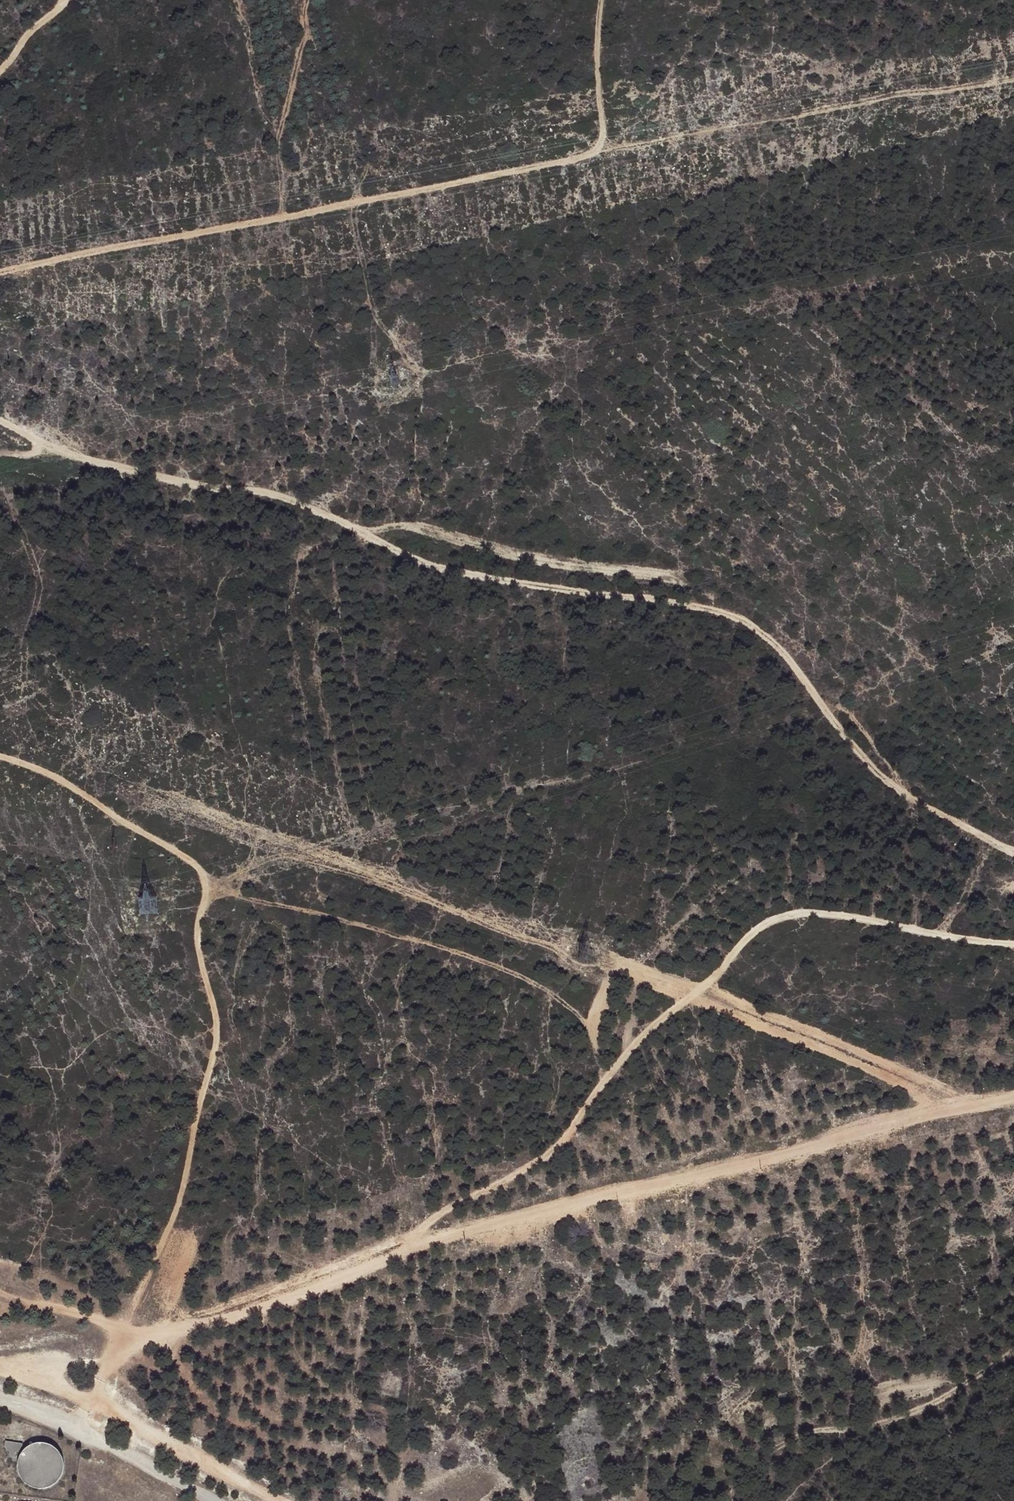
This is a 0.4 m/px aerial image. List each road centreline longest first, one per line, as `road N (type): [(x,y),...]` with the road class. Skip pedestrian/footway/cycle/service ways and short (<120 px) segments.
road 1 (track): [(1013,1096),(876,1123),(446,1230),(318,1271),(121,1351),(92,1393),(276,1500)]
road 2 (track): [(1013,854),(904,799),(826,715),(784,655),(741,620),(697,607),(479,578),(409,559),(282,497),(85,462),(0,422)]
road 3 (track): [(0,273),(575,159),(595,148),(603,131),(596,65),(602,0)]
road 4 (track): [(408,1242),(424,1225),(558,1147),(636,1041),(759,926),(808,912),(1013,945)]
road 5 (track): [(0,757),(57,777),(172,848),(201,871),(211,891),(440,948),(530,981),(580,1019),(603,1082)]
road 6 (track): [(211,891),(196,945),(215,1048),(169,1224),(121,1351),(96,1324),(67,1310),(0,1293)]
road 7 (track): [(584,154),(1013,76)]

